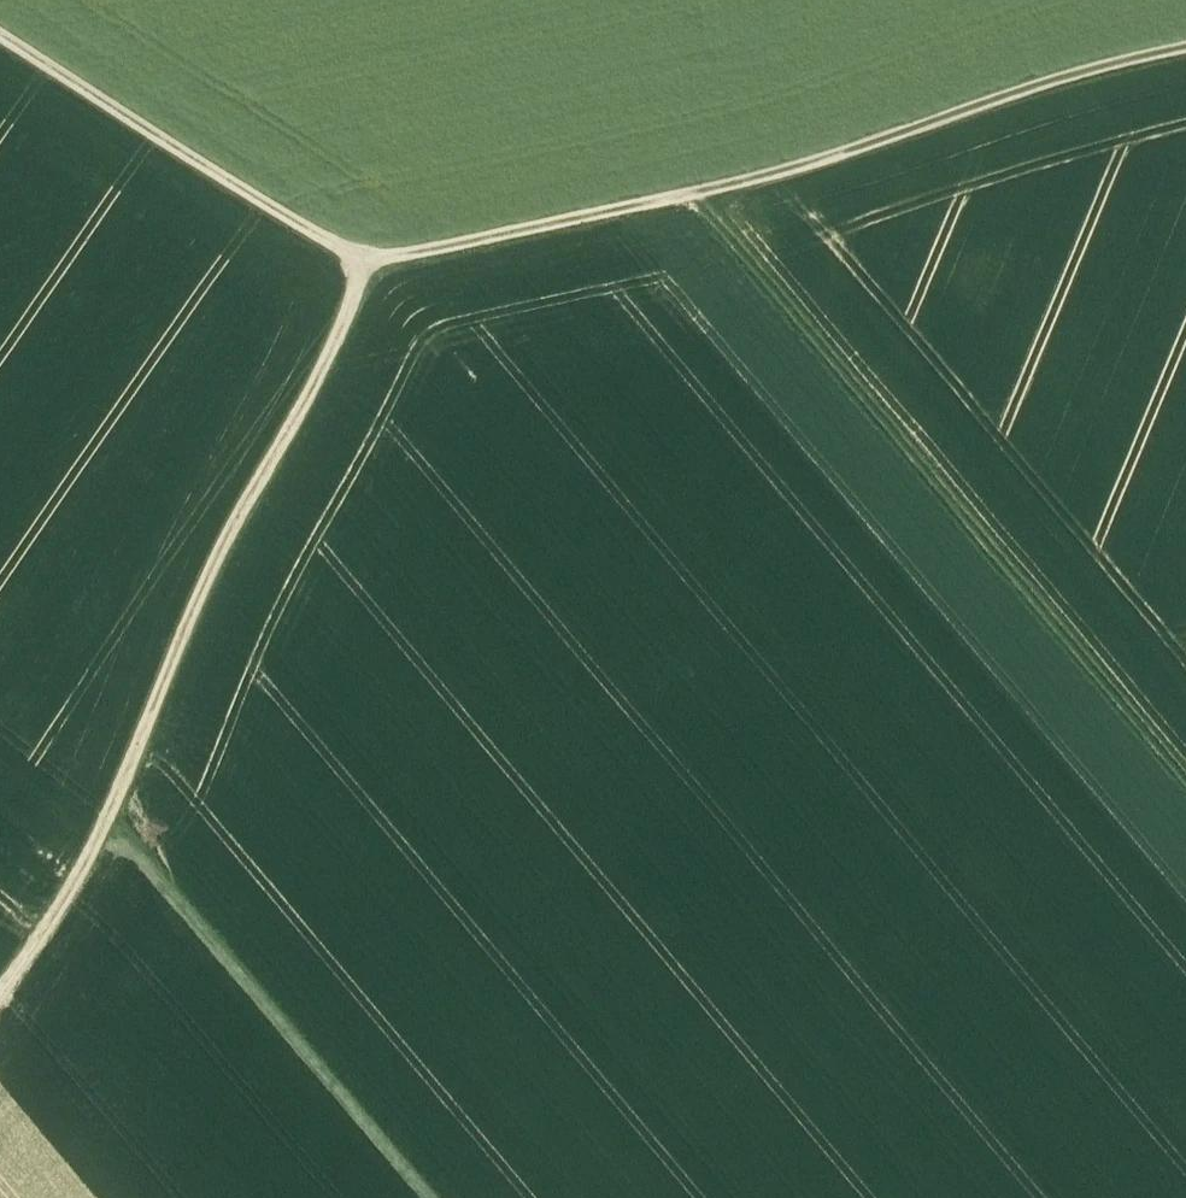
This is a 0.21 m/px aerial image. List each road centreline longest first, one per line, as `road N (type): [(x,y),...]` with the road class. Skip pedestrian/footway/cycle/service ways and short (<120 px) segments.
road 1 (track): [(1185,775),(698,195),(372,259),(293,226),(0,35)]
road 2 (track): [(336,1084),(978,527)]
road 3 (track): [(372,259),(345,326),(181,633),(105,823),(0,1005)]
road 4 (track): [(1185,50),(1096,68),(698,195)]
road 5 (track): [(433,1197),(105,823)]

